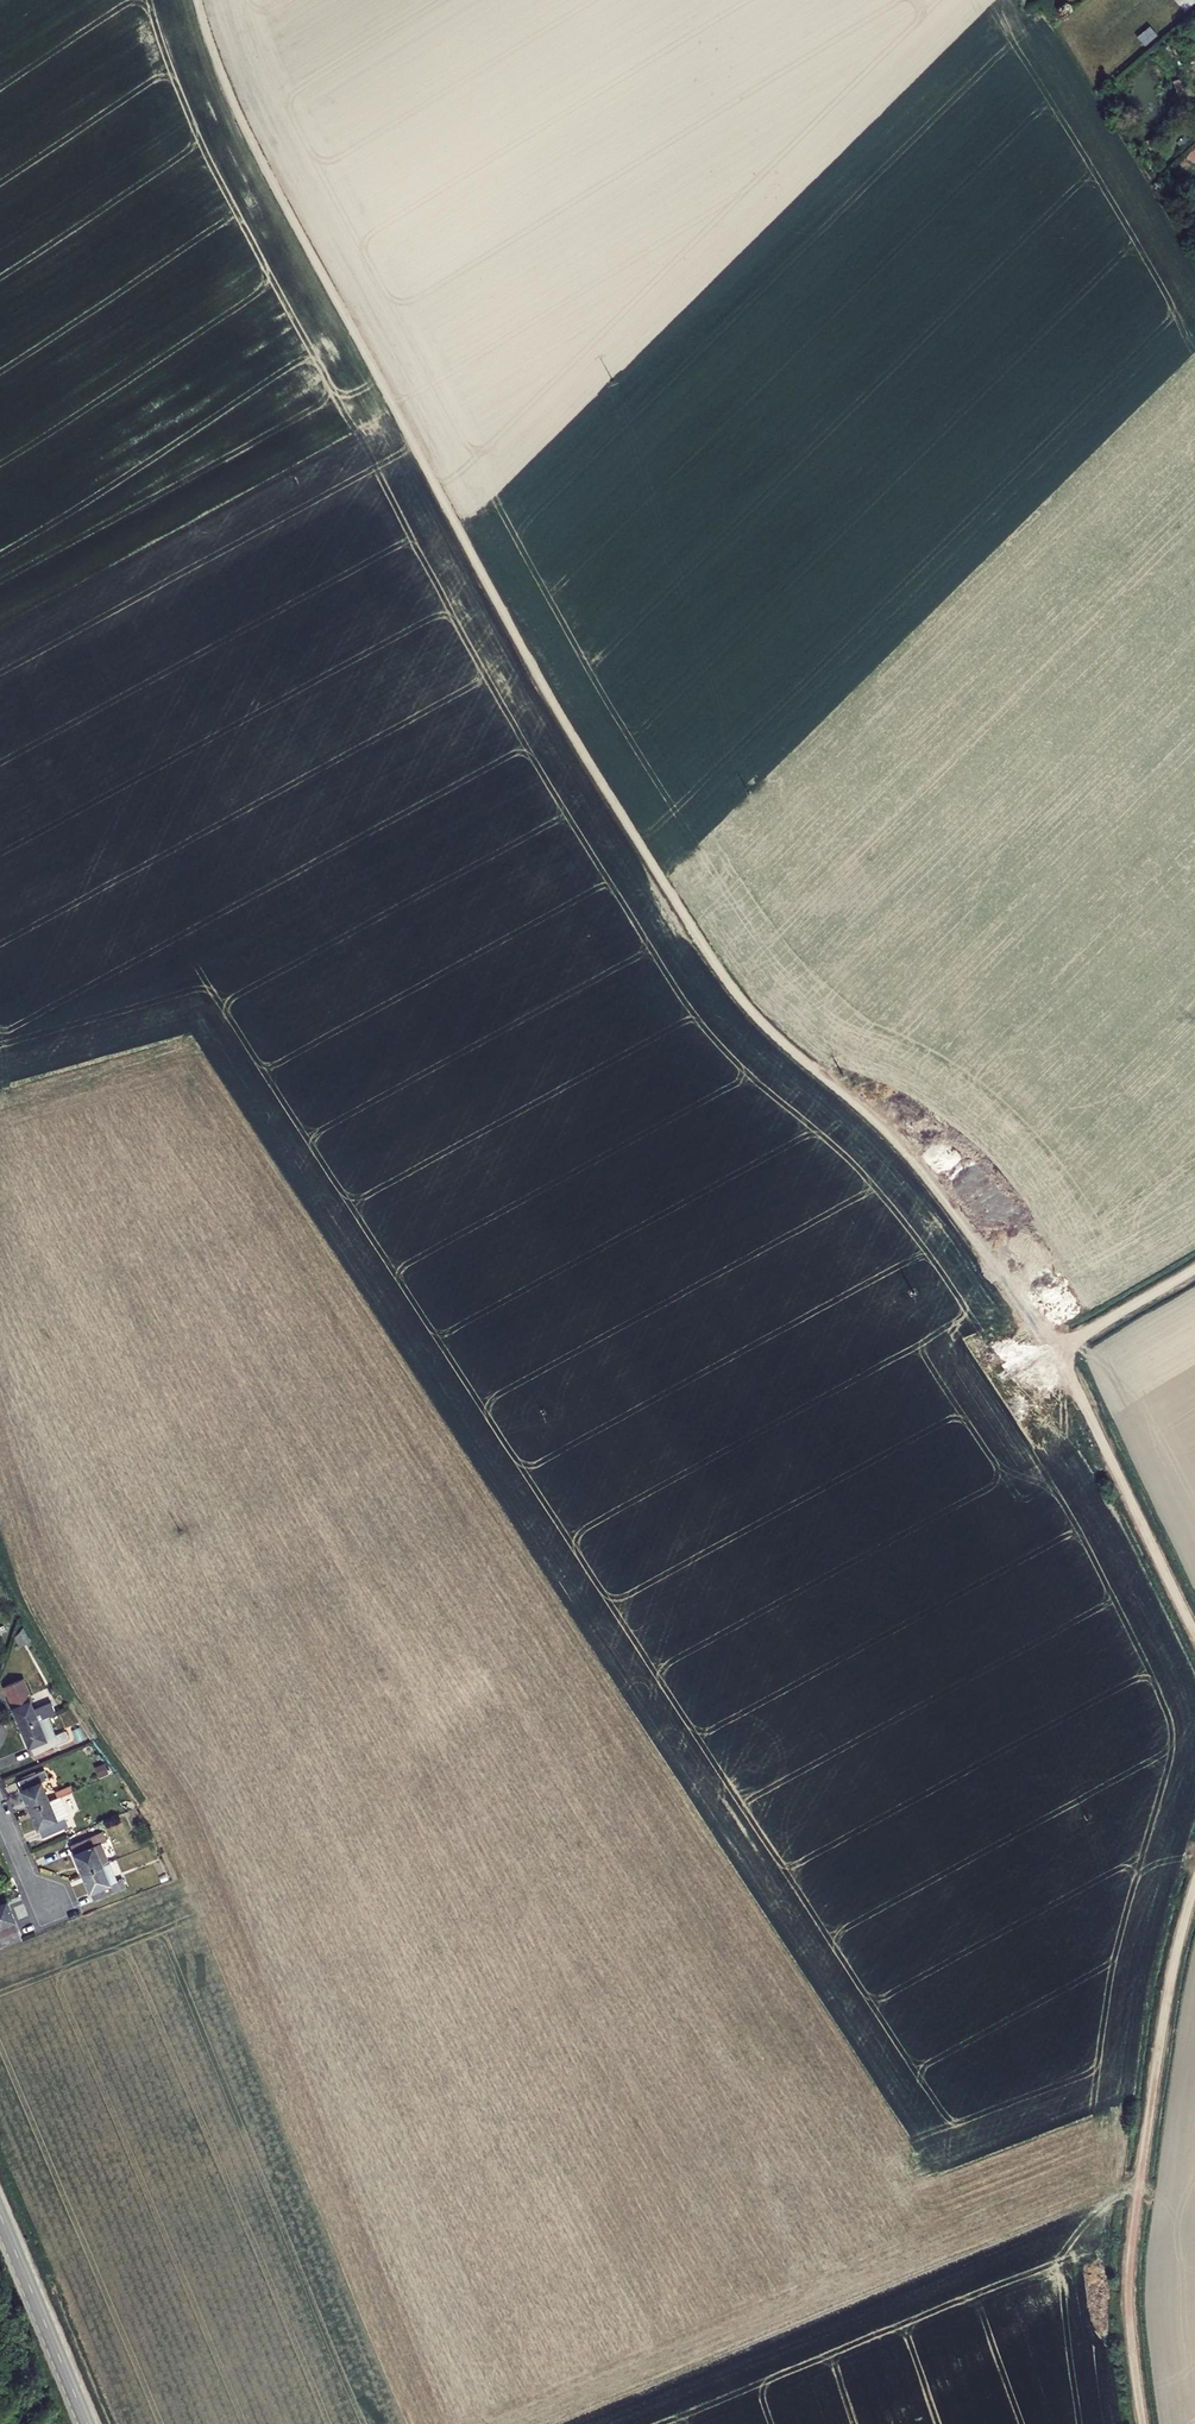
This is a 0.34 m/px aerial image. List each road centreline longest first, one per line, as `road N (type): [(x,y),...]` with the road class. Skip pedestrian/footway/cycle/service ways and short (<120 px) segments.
road 1 (tertiary): [(87,2423),(0,2216)]

